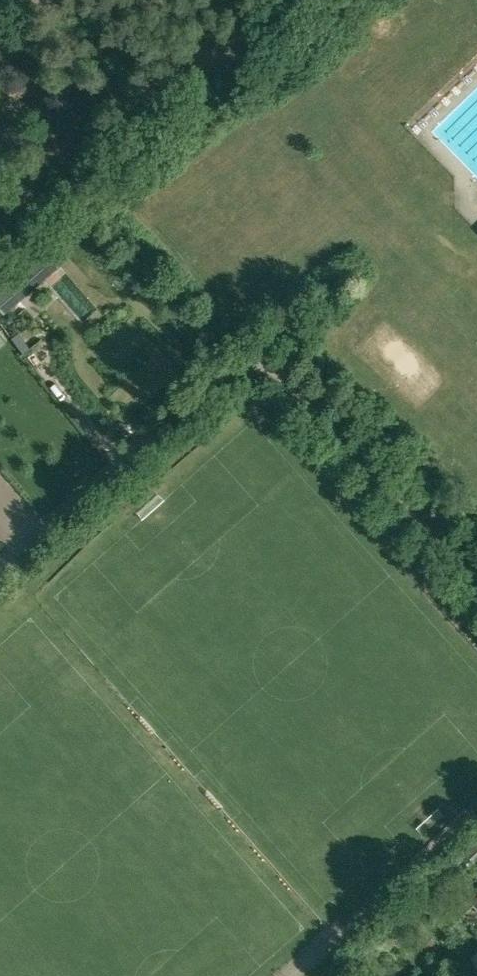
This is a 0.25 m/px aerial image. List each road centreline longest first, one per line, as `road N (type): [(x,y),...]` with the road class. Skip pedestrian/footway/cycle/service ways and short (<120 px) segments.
road 1 (unclassified): [(476,564),(301,385),(254,368),(0,575)]

